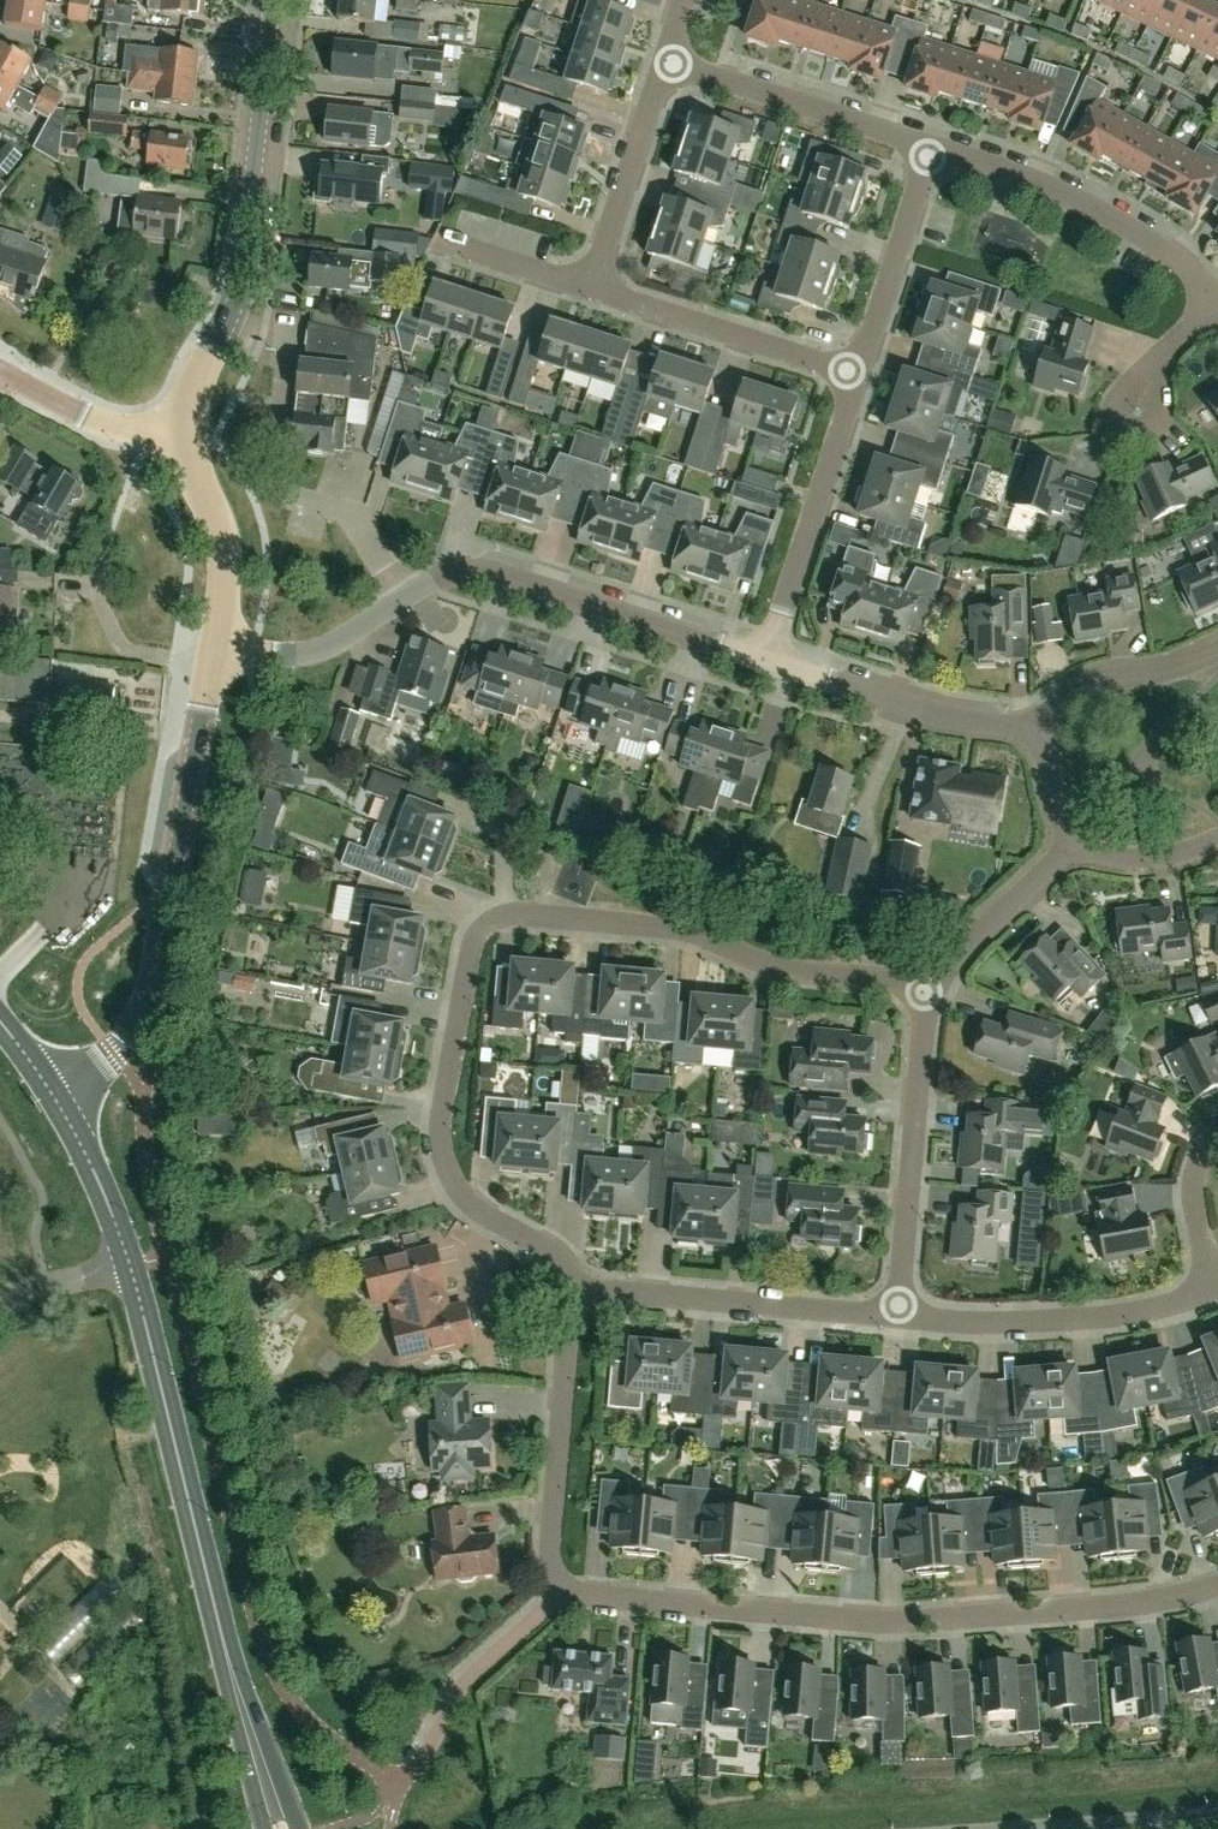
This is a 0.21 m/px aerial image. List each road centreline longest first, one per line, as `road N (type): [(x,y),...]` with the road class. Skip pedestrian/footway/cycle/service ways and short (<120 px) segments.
road 1 (residential): [(1217,1587),(1117,1605),(902,1623),(574,1593),(549,1550),(579,1283)]
road 2 (residential): [(579,1283),(559,1255),(461,1195),(449,1171),(442,1112),(470,946),(482,930),(527,919),(661,926),(780,970),(901,983),(923,993)]
road 3 (primary): [(264,1779),(131,1267)]
road 4 (tertiary): [(54,1097),(114,1053),(148,1002),(215,647)]
road 5 (tertiary): [(184,431),(197,380),(243,274),(272,0)]
road 6 (residential): [(406,597),(445,575),(493,572),(768,664)]
road 7 (residential): [(927,152),(1060,192),(1132,231),(1217,295)]
road 8 (residential): [(898,1315),(995,1325),(1091,1320),(1148,1312),(1217,1286)]
road 9 (residential): [(923,993),(898,1315)]
road 10 (residential): [(579,1283),(605,1292),(898,1315)]
road 11 (residential): [(768,664),(855,376)]
road 12 (residential): [(768,664),(931,715),(1046,734)]
road 13 (residential): [(855,376),(590,286)]
road 14 (residential): [(664,60),(927,152)]
road 15 (residential): [(590,286),(664,60)]
road 16 (residential): [(855,376),(927,152)]
road 17 (tertiary): [(215,647),(224,555),(184,431)]
road 18 (residential): [(1076,843),(923,993)]
road 19 (residential): [(215,647),(306,652),(406,597)]
road 20 (residential): [(1046,734),(1058,704),(1078,688),(1167,672),(1217,653)]
road 21 (residential): [(184,431),(114,427),(0,371)]
road 22 (primary): [(131,1267),(54,1097)]
road 23 (residential): [(406,597),(353,518),(287,496)]
road 24 (residential): [(590,286),(444,241)]
road 25 (residential): [(1217,1141),(1196,1175),(1194,1197),(1217,1277)]
road 26 (residential): [(1217,841),(1157,859),(1076,843)]
road 27 (residential): [(1217,303),(1162,358),(1136,411)]
road 28 (residential): [(0,1302),(131,1267)]

